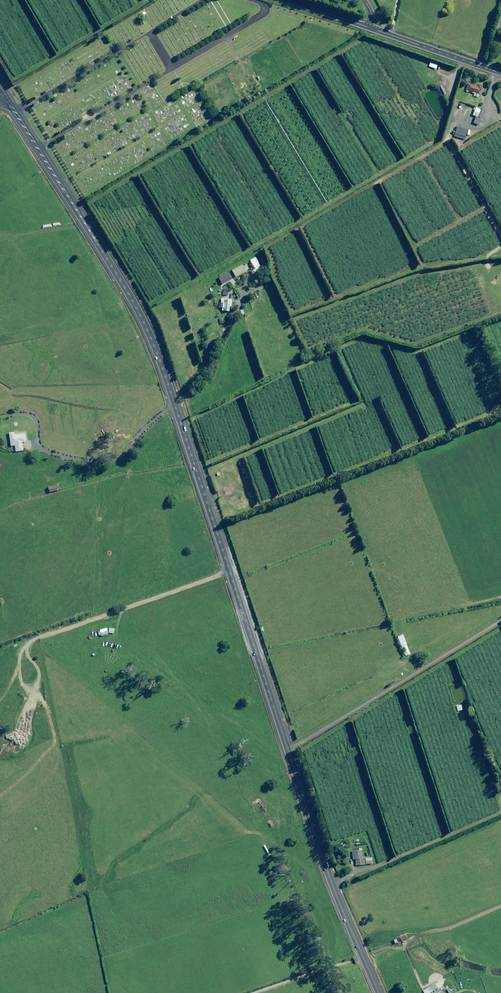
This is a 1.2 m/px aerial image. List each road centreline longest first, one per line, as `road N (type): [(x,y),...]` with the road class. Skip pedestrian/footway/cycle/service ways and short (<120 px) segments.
road 1 (trunk): [(9,100),(155,344),(333,885),(379,992)]
road 2 (secondary): [(500,73),(373,29)]

